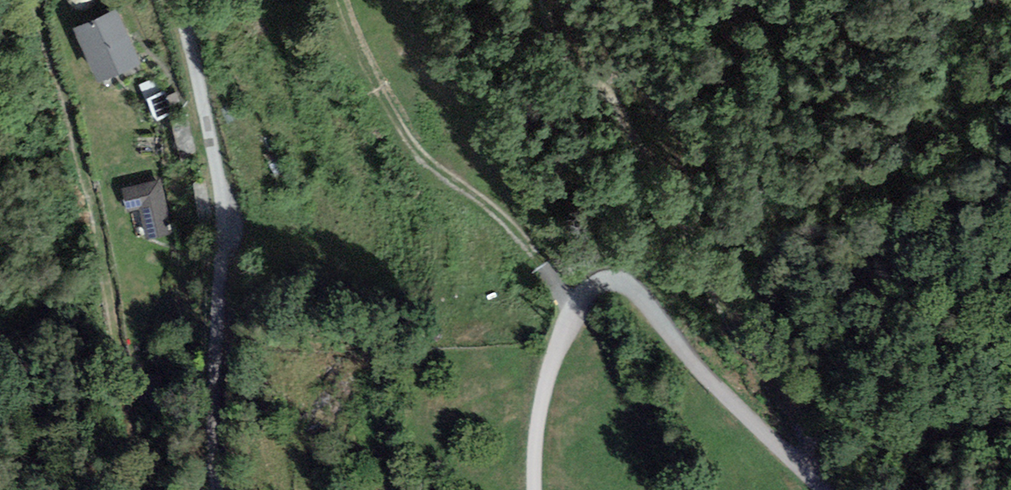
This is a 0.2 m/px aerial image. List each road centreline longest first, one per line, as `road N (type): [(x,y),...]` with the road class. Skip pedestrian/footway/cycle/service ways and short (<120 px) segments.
road 1 (track): [(830,488),(810,429),(727,329),(711,271),(641,146),(551,37),(544,0)]
road 2 (track): [(142,489),(81,125),(33,0)]
road 3 (tertiary): [(535,489),(537,437),(556,364),(592,310),(610,305),(649,317),(831,489)]
road 4 (unclassified): [(171,0),(223,213),(206,433),(210,489)]
road 5 (track): [(584,320),(540,252),(423,160)]
road 6 (track): [(350,0),(423,160)]

